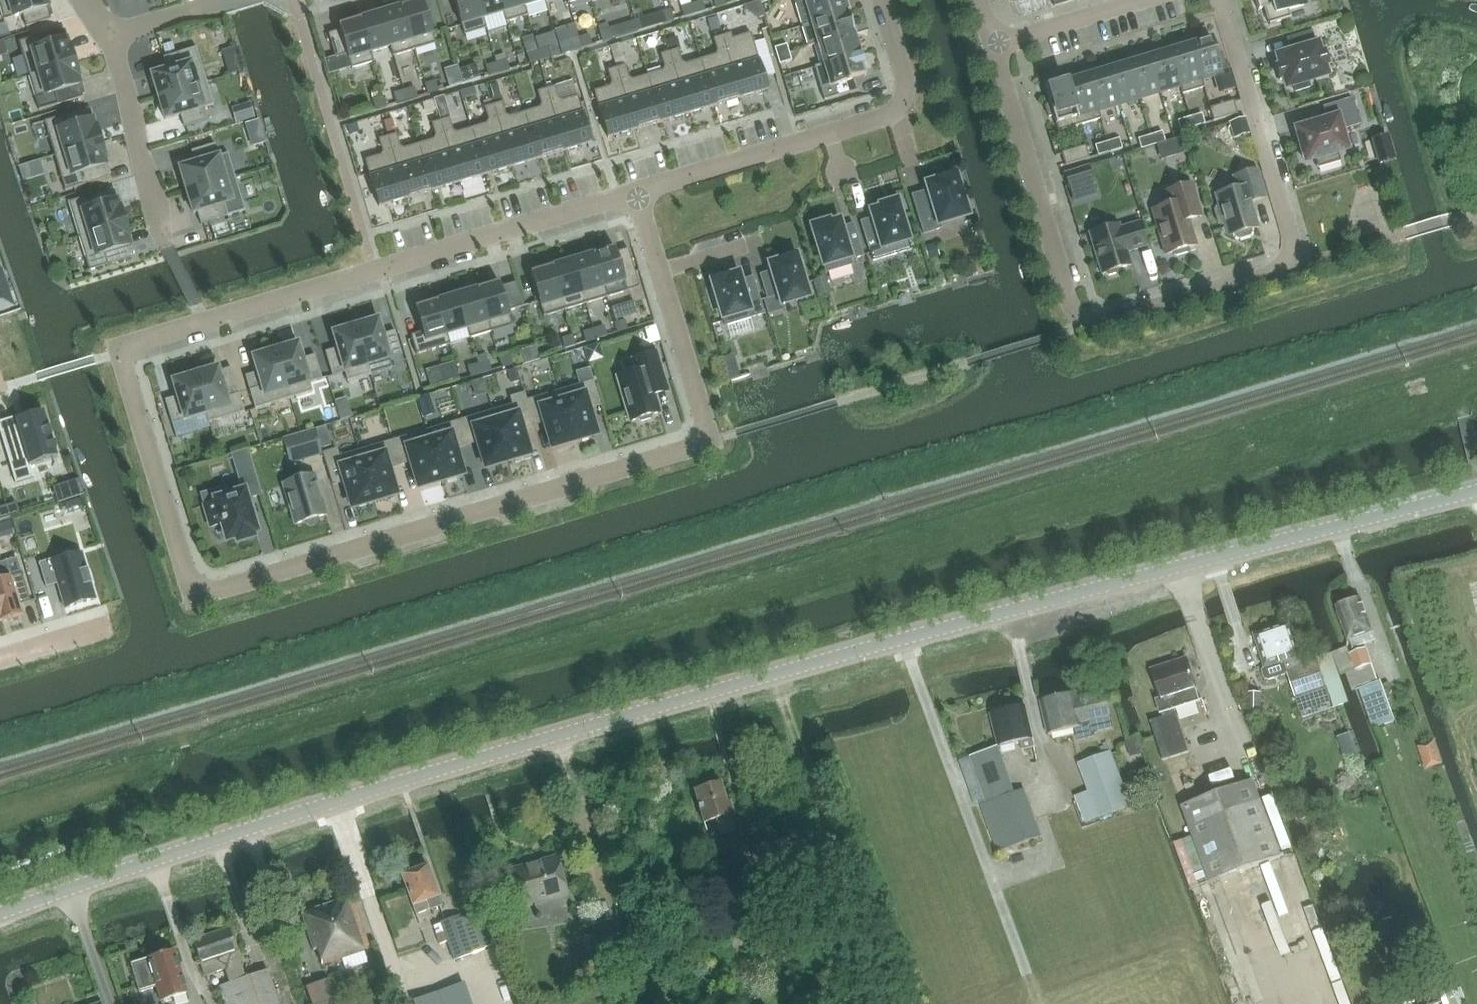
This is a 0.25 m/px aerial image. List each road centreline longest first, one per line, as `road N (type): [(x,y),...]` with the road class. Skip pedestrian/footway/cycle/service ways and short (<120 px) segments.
road 1 (tertiary): [(0,913),(582,727),(1476,491)]
road 2 (residential): [(635,190),(120,351),(188,578),(215,590),(699,442),(705,422),(660,271)]
road 3 (residential): [(1218,0),(1291,238),(1290,256),(1282,270),(1103,322),(1083,317)]
road 4 (residential): [(882,0),(905,77),(899,105),(635,190)]
road 5 (residential): [(992,44),(1067,296),(1083,317)]
road 6 (residential): [(109,34),(166,248)]
road 7 (residential): [(992,44),(1138,0)]
road 8 (residential): [(109,34),(229,0)]

